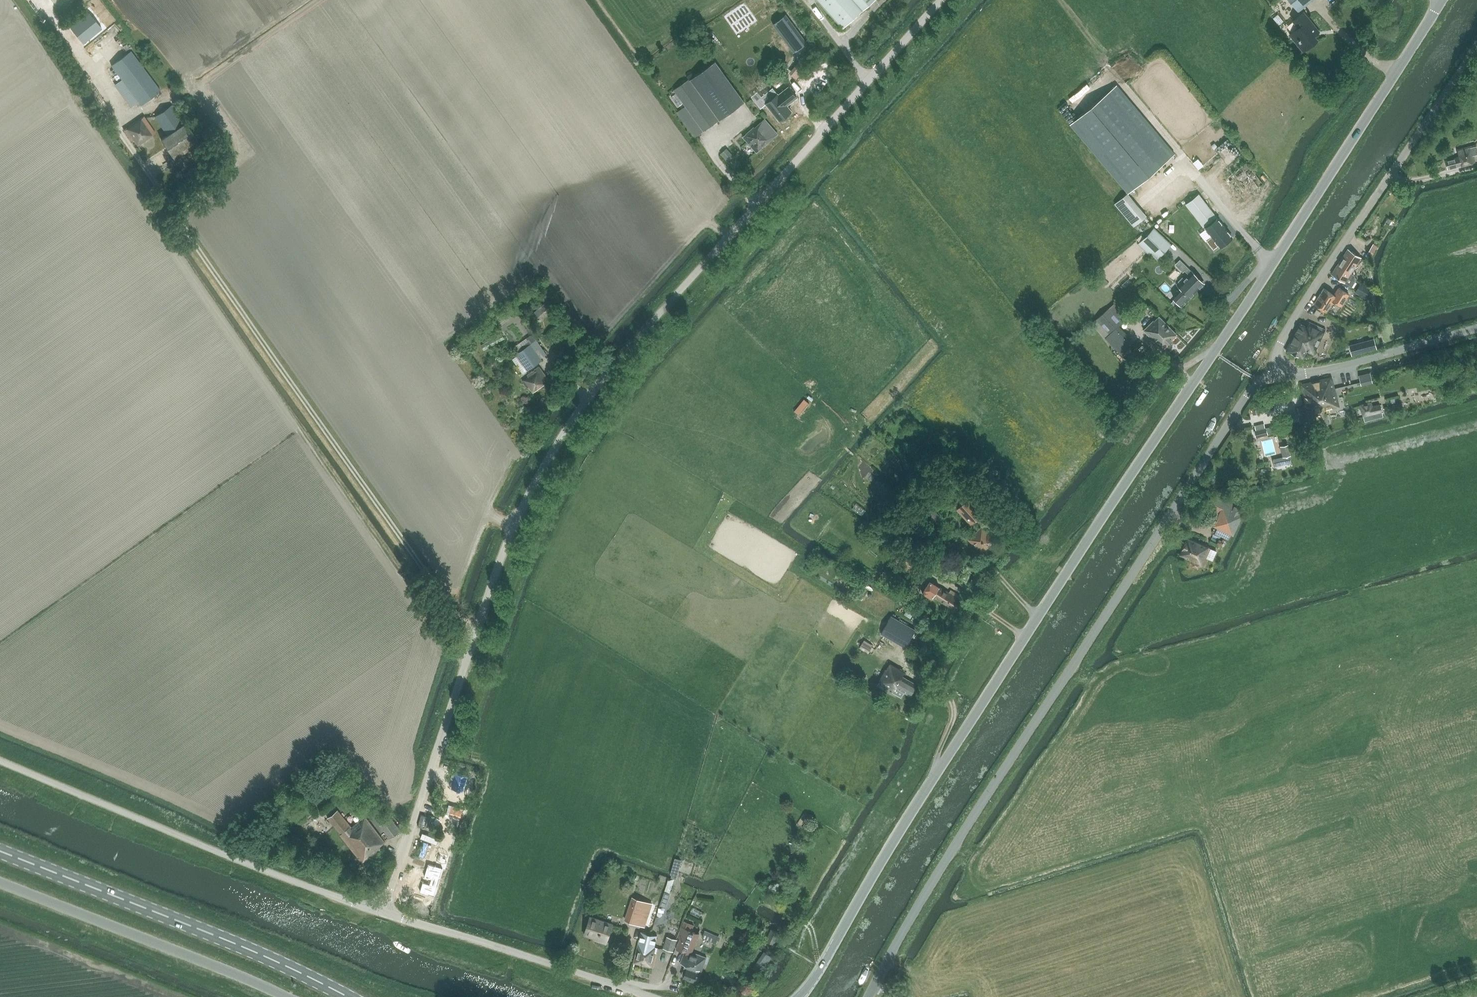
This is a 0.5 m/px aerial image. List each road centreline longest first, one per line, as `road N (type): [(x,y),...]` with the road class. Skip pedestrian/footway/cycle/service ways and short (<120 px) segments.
road 1 (unclassified): [(799,996),(1032,624),(1441,0)]
road 2 (unclassified): [(383,914),(502,556),(558,444),(628,350),(942,0)]
road 3 (tertiary): [(868,996),(1000,773),(1270,373)]
road 4 (unclassified): [(383,914),(0,763)]
road 5 (tertiary): [(1270,373),(1306,303),(1476,42)]
road 6 (primary): [(353,996),(0,850)]
road 7 (unclassified): [(0,883),(287,996)]
road 8 (unclassified): [(651,996),(383,914)]
road 9 (tertiary): [(1270,373),(1363,360),(1476,328)]

